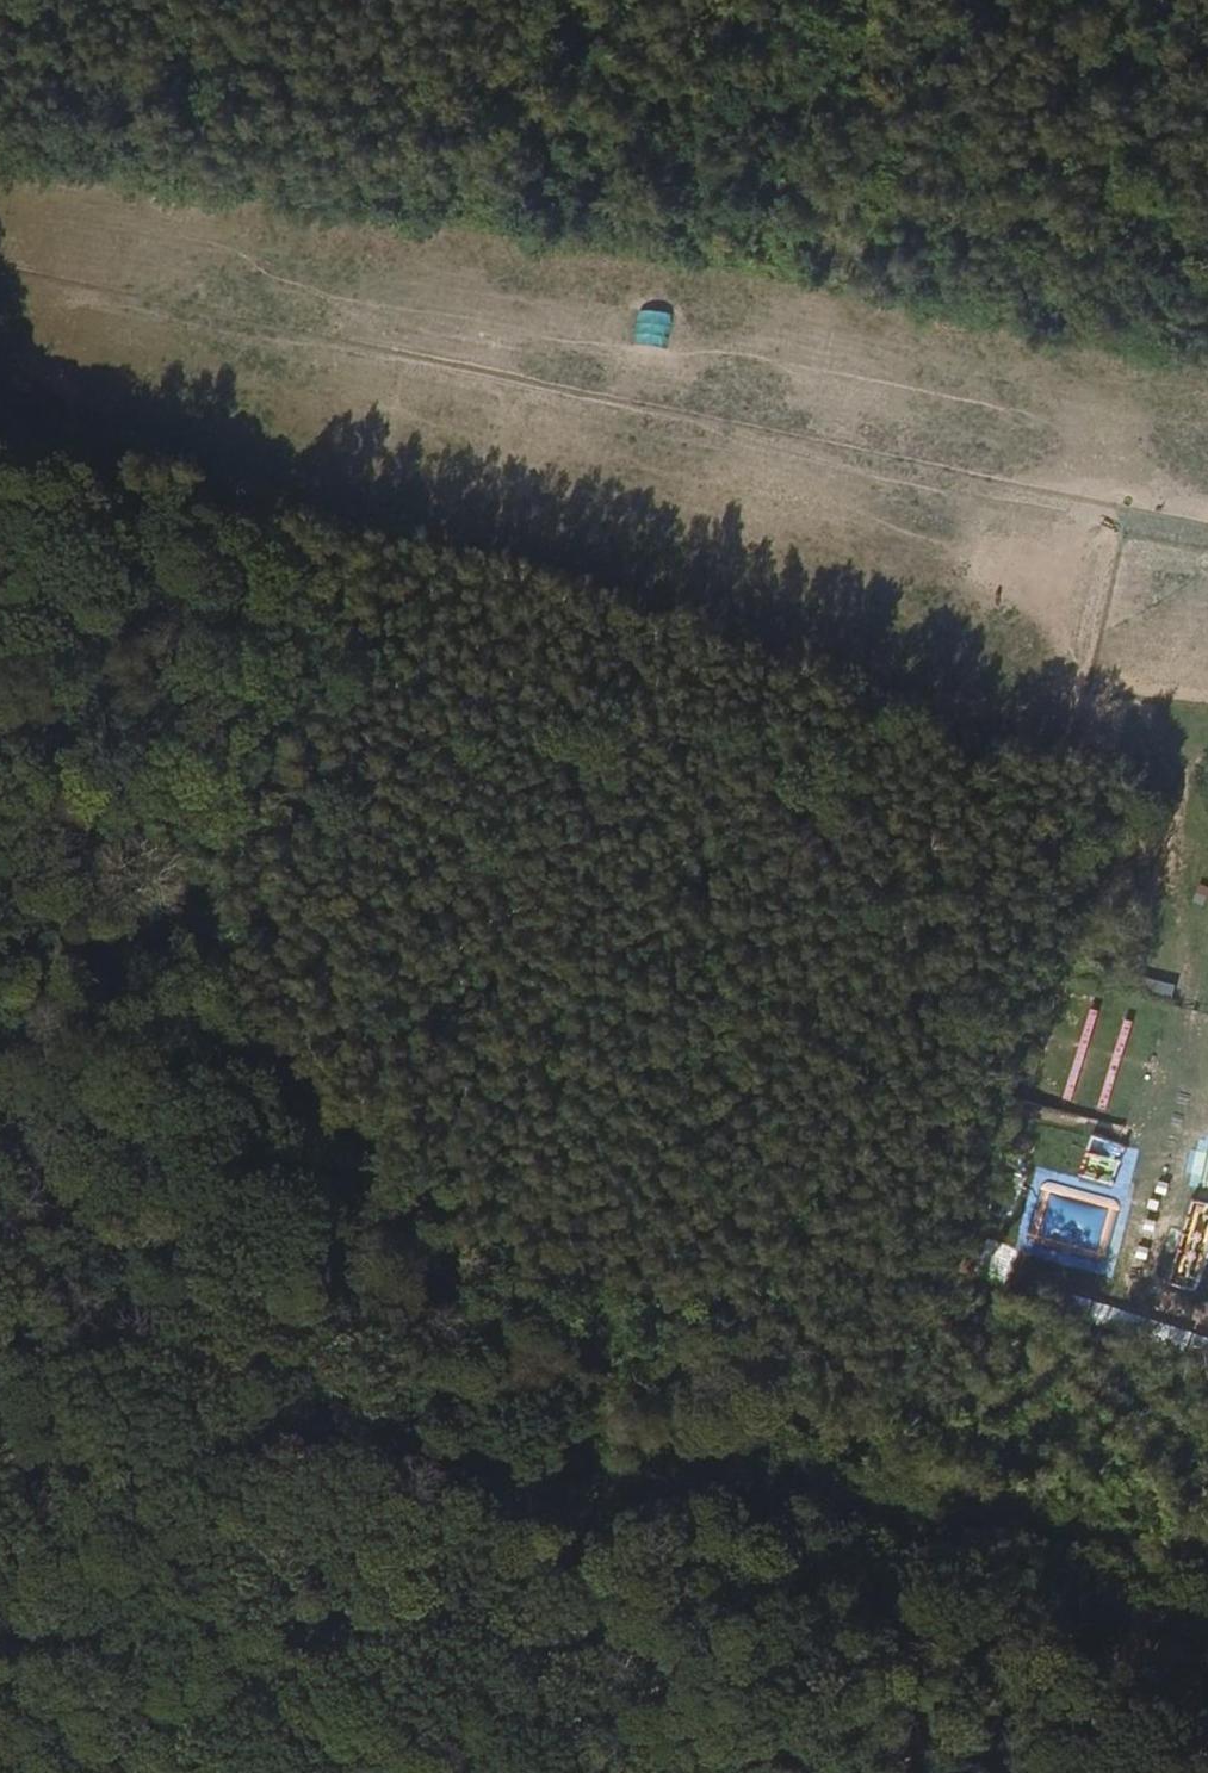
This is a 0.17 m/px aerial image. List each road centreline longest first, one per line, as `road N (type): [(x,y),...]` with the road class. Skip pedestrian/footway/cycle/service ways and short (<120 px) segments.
road 1 (track): [(514,0),(262,104),(142,117),(0,84)]

